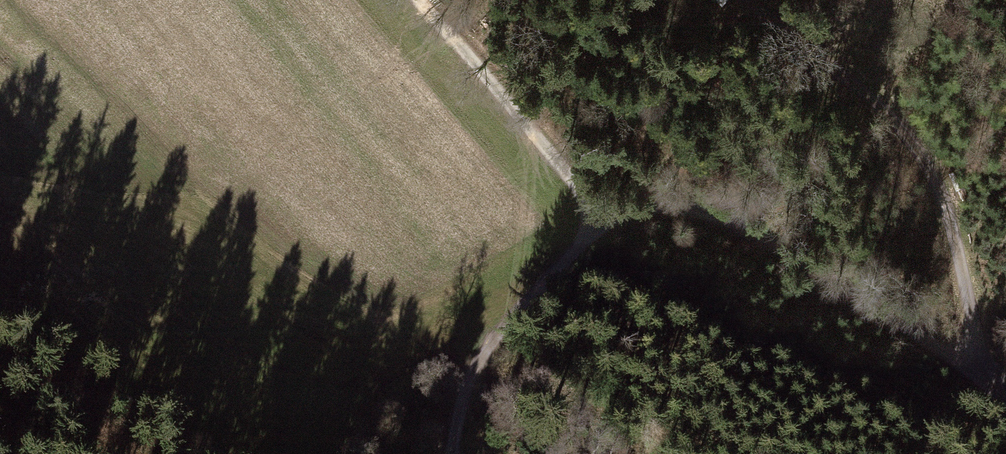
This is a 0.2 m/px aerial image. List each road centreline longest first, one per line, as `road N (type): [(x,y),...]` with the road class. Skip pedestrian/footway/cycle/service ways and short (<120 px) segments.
road 1 (track): [(454,453),(464,390),(496,332),(596,231),(644,203),(684,202),(721,215),(1005,393)]
road 2 (track): [(986,376),(956,251),(918,153),(856,85),(747,0)]
road 3 (track): [(428,0),(568,153),(596,231)]

